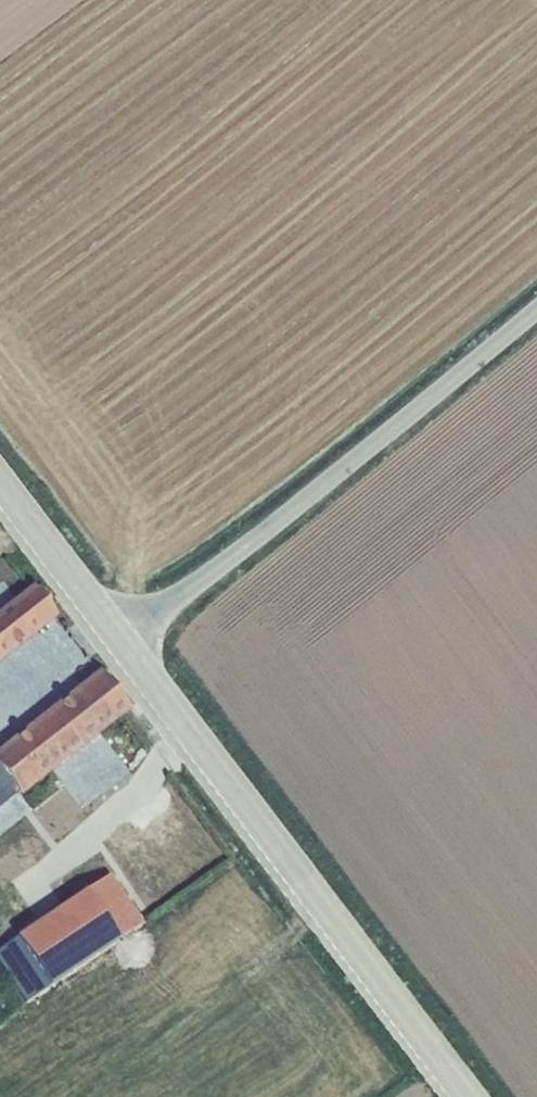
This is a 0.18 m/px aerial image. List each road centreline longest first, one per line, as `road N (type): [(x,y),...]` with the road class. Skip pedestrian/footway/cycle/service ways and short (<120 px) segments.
road 1 (tertiary): [(122,635),(197,745),(474,1096)]
road 2 (unclassified): [(536,310),(122,635)]
road 3 (tertiary): [(0,479),(122,635)]

